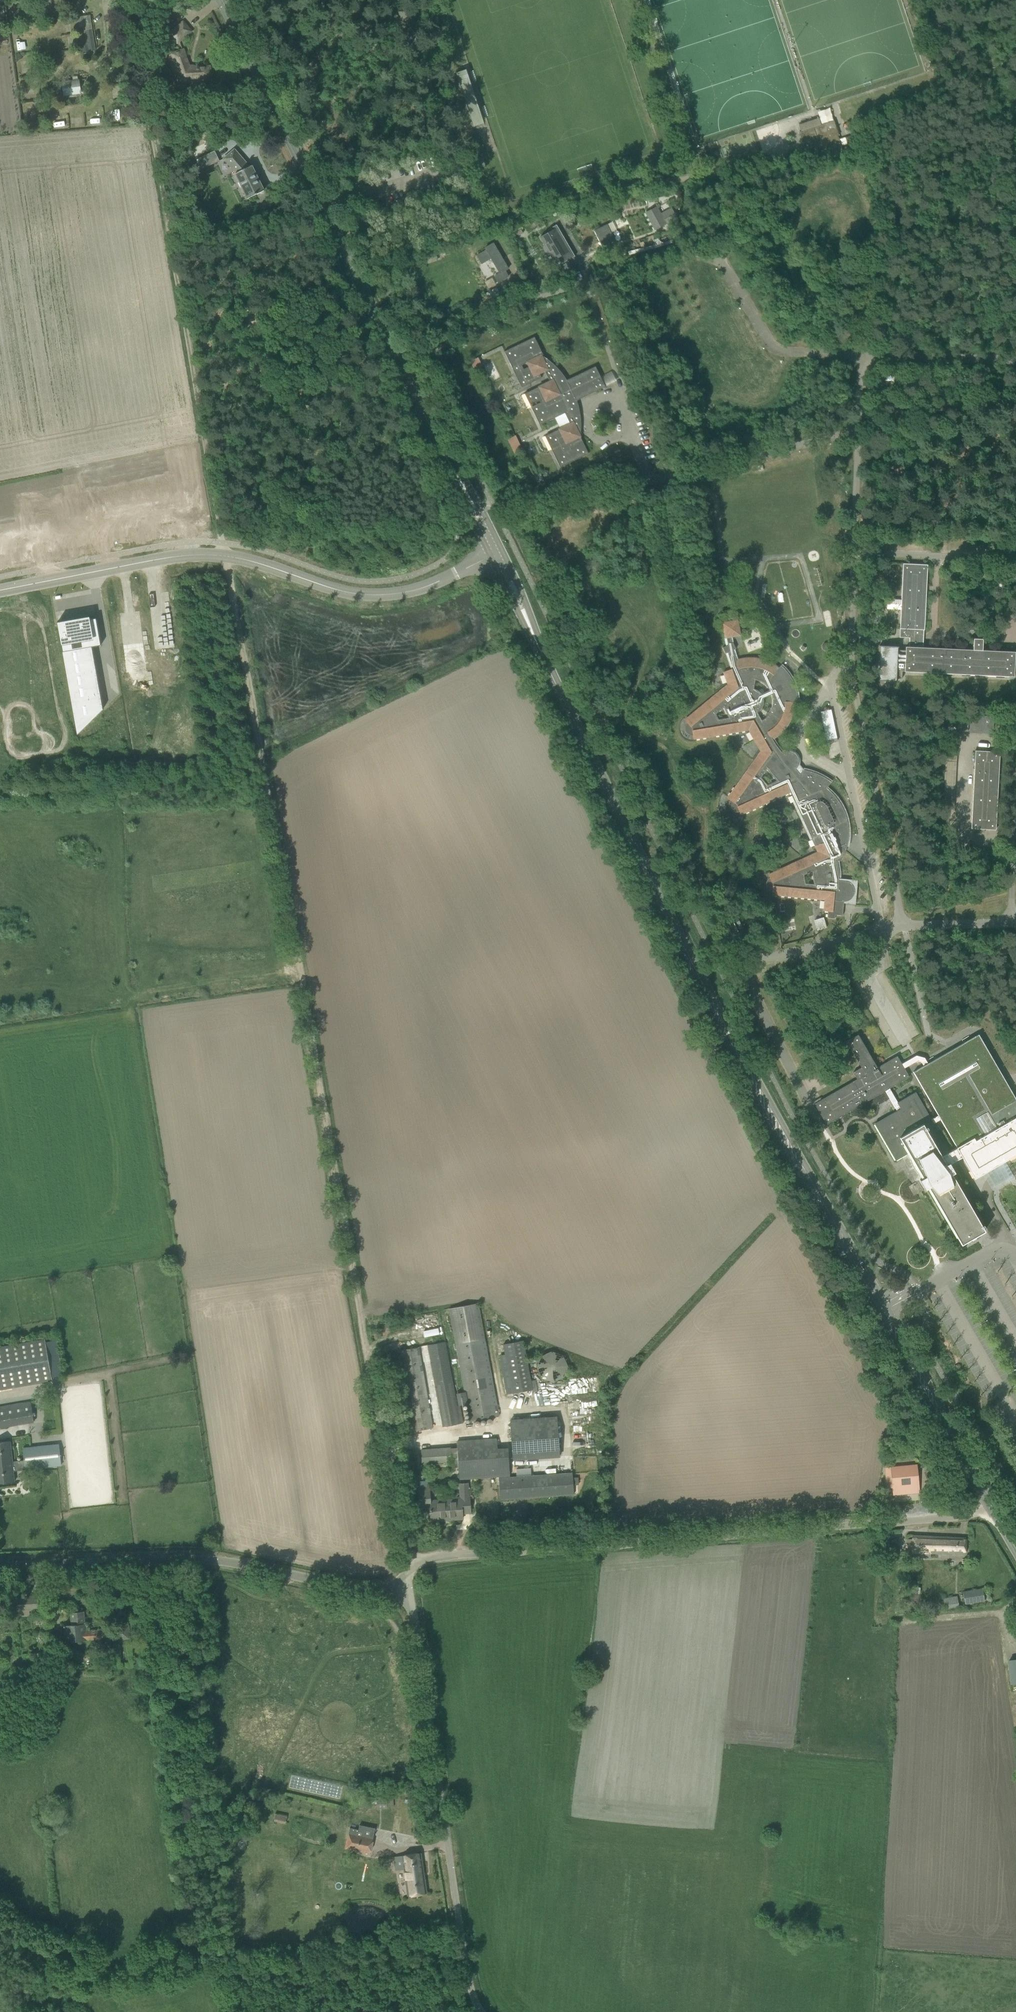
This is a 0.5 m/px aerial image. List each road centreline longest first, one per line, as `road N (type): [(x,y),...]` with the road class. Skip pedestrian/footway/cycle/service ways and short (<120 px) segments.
road 1 (track): [(129,0),(224,556),(409,1562),(416,1563)]
road 2 (tertiary): [(996,1511),(711,999),(530,626)]
road 3 (unclassified): [(409,1594),(410,1571),(434,1556),(996,1511)]
road 4 (unclassified): [(491,557),(408,593),(378,595),(199,554),(0,590)]
road 5 (unclassified): [(491,2011),(437,1768),(409,1594)]
road 6 (unclassified): [(409,1594),(219,1560),(0,1564)]
road 7 (tertiary): [(402,369),(223,0)]
road 8 (residential): [(402,369),(504,310),(586,284)]

